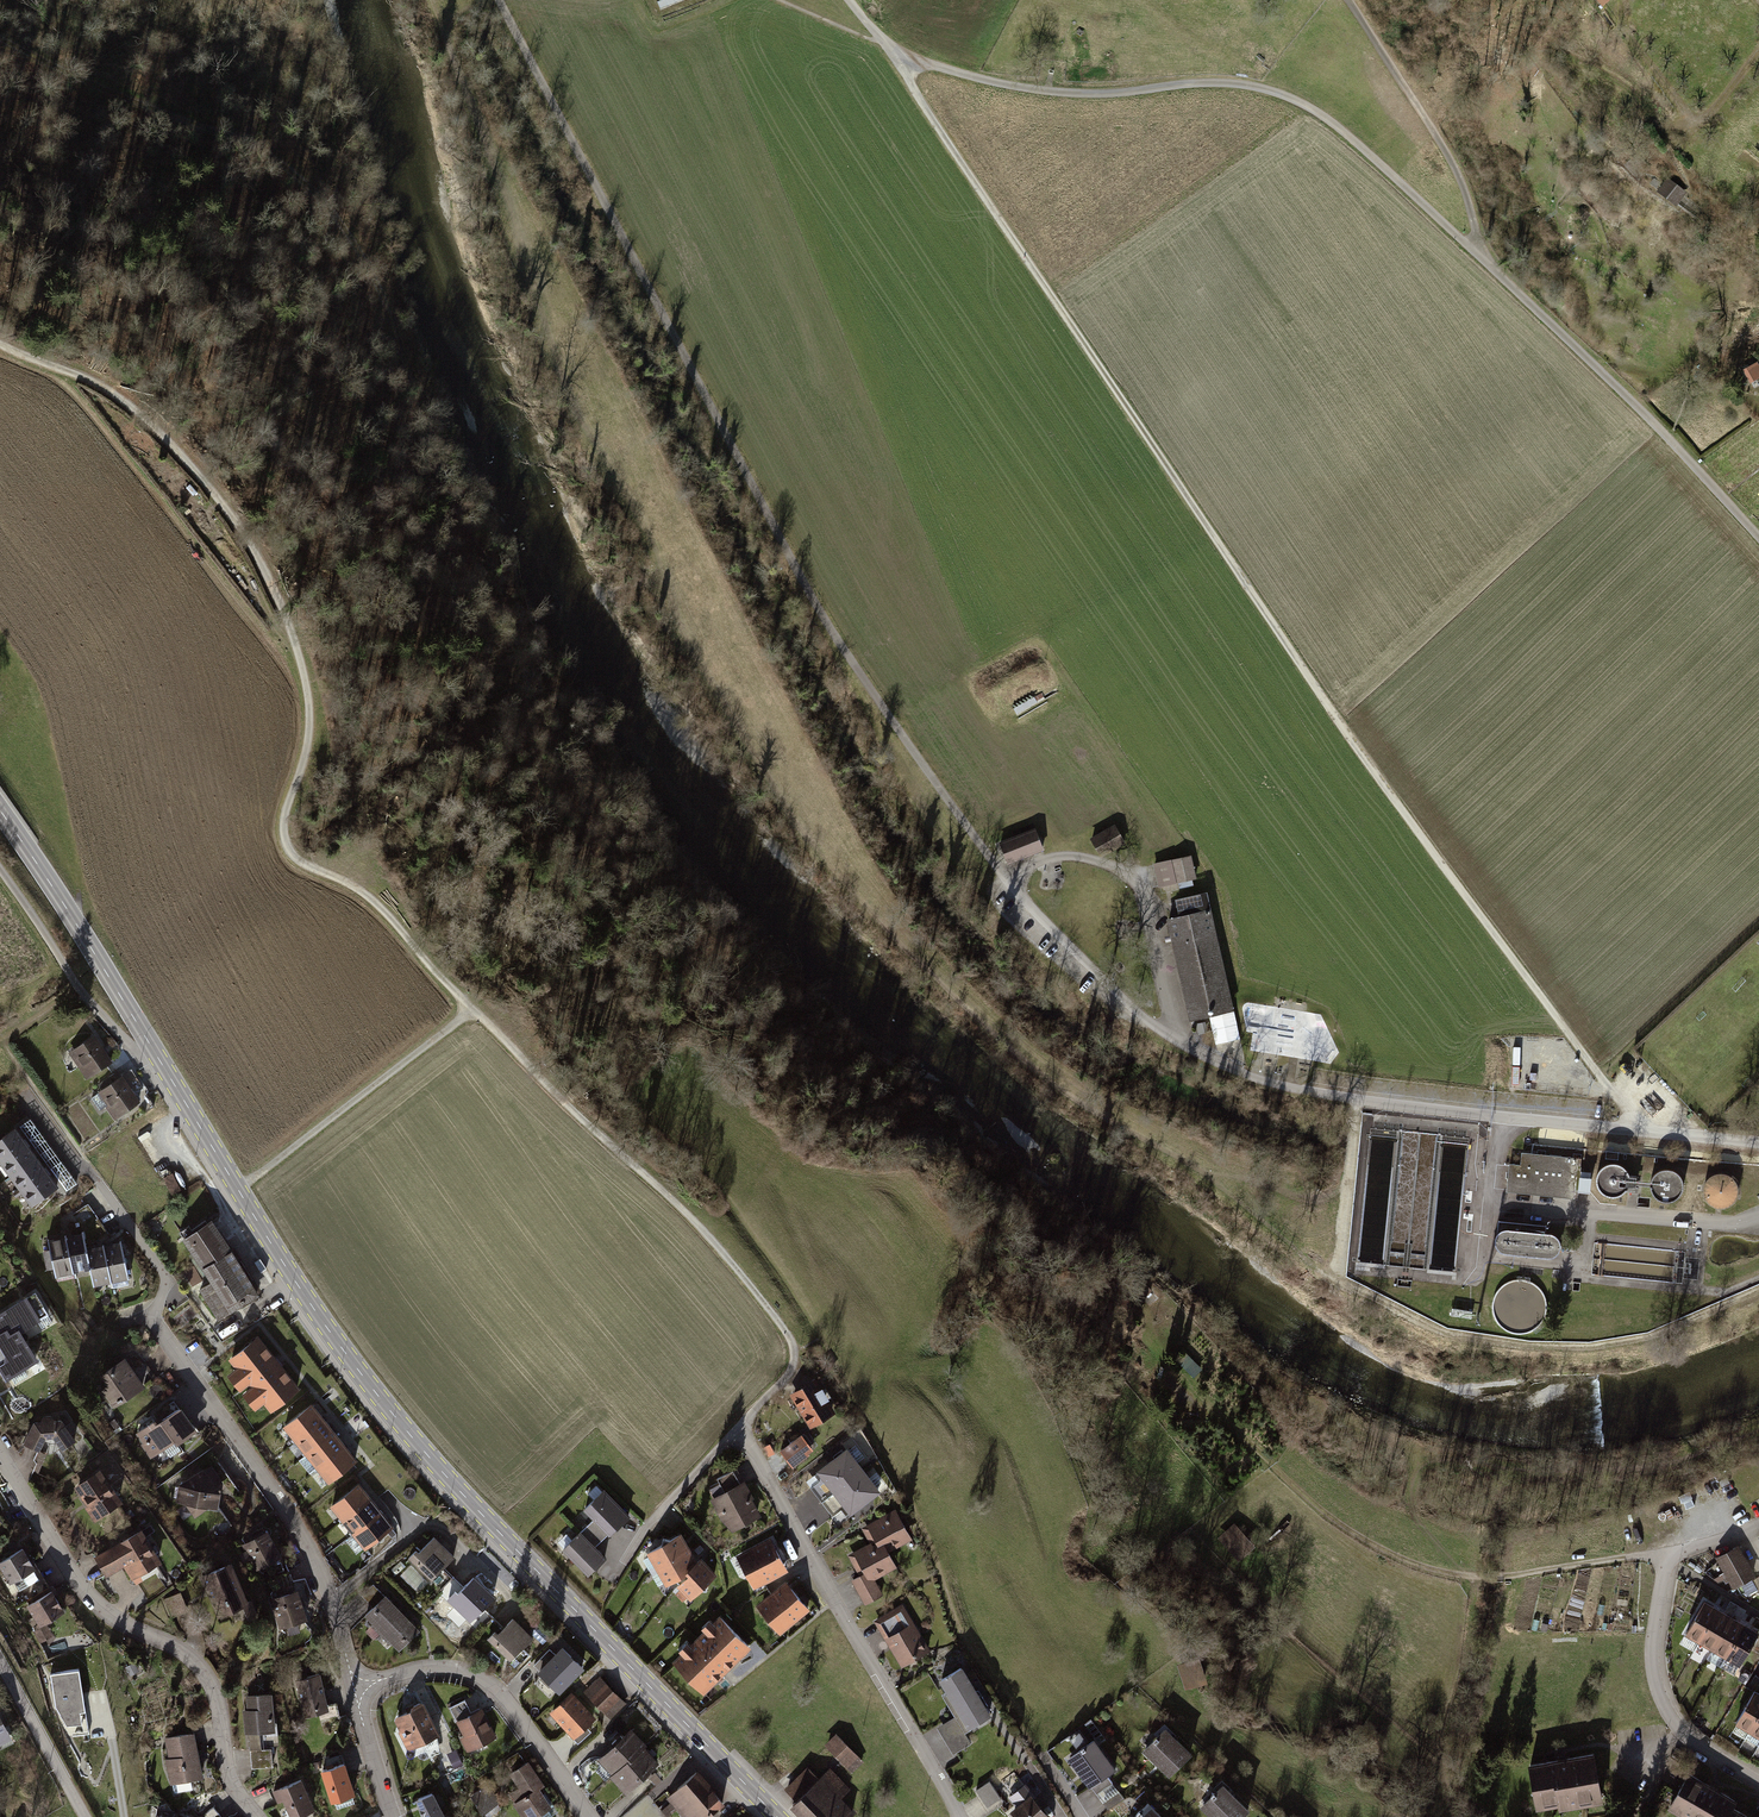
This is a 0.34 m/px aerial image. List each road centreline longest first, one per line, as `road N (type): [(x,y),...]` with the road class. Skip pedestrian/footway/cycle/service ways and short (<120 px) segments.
road 1 (track): [(430,0),(589,440),(636,514),(685,640),(791,820),(880,922),(1015,1054),(1066,1095),(1205,1175),(1314,1267),(1339,1276)]
road 2 (track): [(0,344),(116,395),(189,466),(250,542),(308,687),(309,744),(284,822),(290,851),(363,891),(396,924),(569,1107),(679,1205),(785,1331)]
road 3 (track): [(1659,1134),(1601,1078),(1402,809),(922,106),(904,59)]
road 4 (track): [(1758,536),(1661,429),(1417,198),(1303,103),(1212,81),(1084,96),(1032,90),(904,59),(849,0)]
road 5 (track): [(999,873),(847,656),(499,0)]
road 6 (unclassified): [(1758,1142),(1394,1106),(1220,1065),(1130,1009),(1065,951),(999,873)]
road 7 (primary): [(778,1816),(448,1478),(393,1415),(274,1248)]
road 8 (residential): [(354,1686),(308,1547),(159,1328),(166,1277),(26,1091)]
road 9 (track): [(0,36),(133,103),(252,143),(299,177),(347,228),(381,291),(419,406)]
road 10 (primary): [(0,811),(274,1248)]
road 11 (track): [(1240,1431),(1357,1535),(1420,1566),(1470,1577),(1528,1574),(1684,1549)]
road 12 (residential): [(255,1816),(226,1769),(211,1681),(183,1651),(94,1601),(0,1454)]
road 13 (residential): [(959,1816),(740,1430)]
road 14 (residential): [(354,1686),(464,1668),(504,1695),(587,1816)]
road 15 (track): [(237,1189),(473,1009)]
road 16 (residential): [(1758,1782),(1690,1743),(1658,1680),(1661,1589),(1684,1549)]
road 17 (track): [(1349,0),(1457,172),(1472,215),(1471,252)]
road 18 (track): [(0,870),(79,994),(133,1046),(152,1046)]
road 19 (residential): [(740,1430),(624,1562)]
road 20 (residential): [(86,1816),(0,1664)]
road 21 (residential): [(390,1816),(354,1686)]
road 22 (residential): [(785,1331),(793,1366),(740,1430)]

